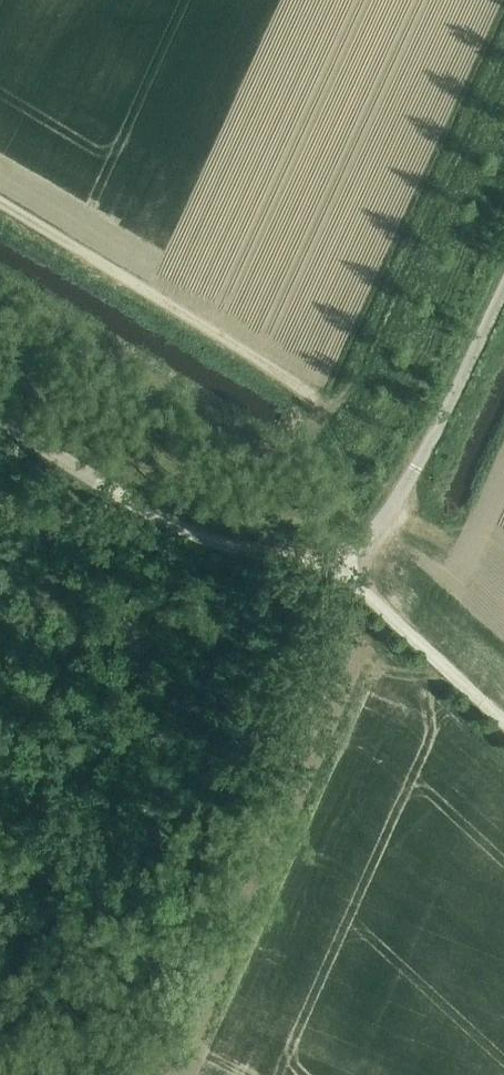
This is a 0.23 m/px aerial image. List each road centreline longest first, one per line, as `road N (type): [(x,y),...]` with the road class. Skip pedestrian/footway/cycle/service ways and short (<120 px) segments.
road 1 (track): [(456,678),(300,664),(271,674),(101,1074)]
road 2 (unclassified): [(0,203),(327,397),(315,423)]
road 3 (track): [(503,32),(337,393),(327,397)]
road 4 (unclassified): [(338,574),(178,530),(0,423)]
road 5 (unclassified): [(338,574),(417,470),(503,285)]
road 6 (unclassified): [(503,722),(338,574)]

